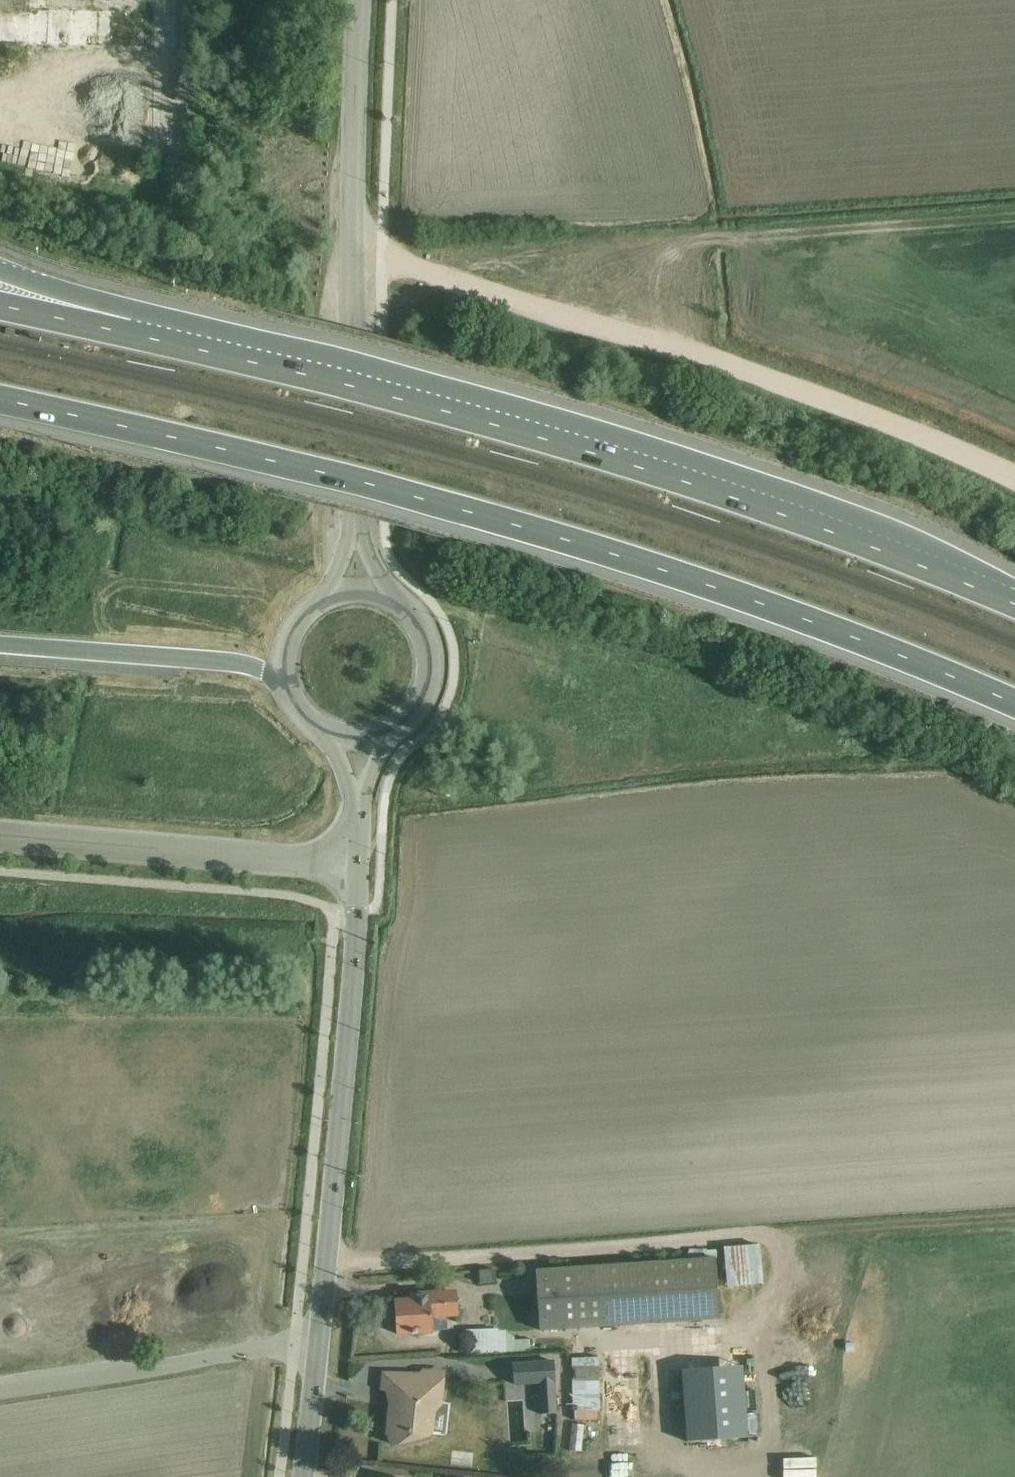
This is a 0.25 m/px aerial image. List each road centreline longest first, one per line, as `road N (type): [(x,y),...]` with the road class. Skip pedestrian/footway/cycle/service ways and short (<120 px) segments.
road 1 (motorway): [(0,399),(561,537),(843,633),(1014,703)]
road 2 (motorway): [(1014,605),(748,502),(568,445),(127,335)]
road 3 (track): [(358,263),(426,273),(730,366),(1014,475)]
road 4 (tertiary): [(363,0),(358,533)]
road 5 (tertiary): [(359,868),(320,1338)]
road 6 (tertiary): [(0,842),(359,868)]
road 7 (unclassified): [(0,1387),(320,1338)]
road 8 (motorway): [(0,645),(242,663),(284,685)]
road 9 (tertiary): [(384,738),(423,708),(437,660),(419,614),(386,592)]
road 10 (motorway): [(127,335),(0,272)]
road 11 (tertiary): [(320,1338),(305,1476)]
road 12 (motorway): [(127,335),(0,305)]

